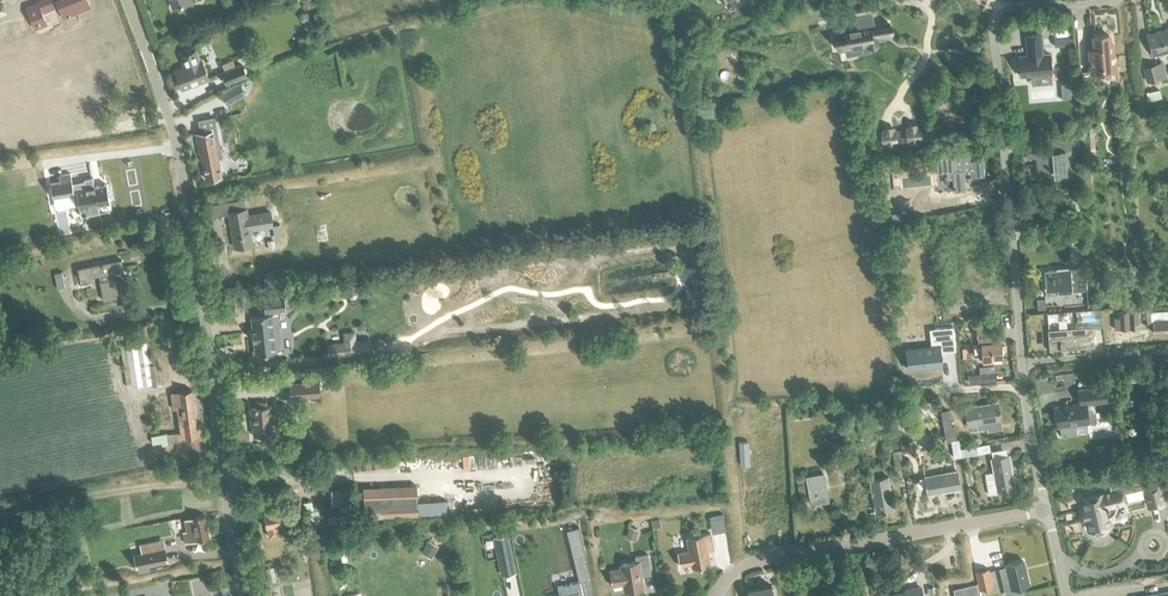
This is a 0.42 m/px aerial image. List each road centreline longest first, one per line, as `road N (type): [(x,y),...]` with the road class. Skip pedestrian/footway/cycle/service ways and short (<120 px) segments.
road 1 (residential): [(243,595),(176,145),(127,0)]
road 2 (unclassified): [(1022,364),(996,20),(1015,7),(1108,0)]
road 3 (unclassified): [(715,595),(757,560),(1047,509)]
road 4 (track): [(0,170),(176,145)]
road 5 (unclassified): [(1047,509),(1022,364)]
road 6 (residential): [(1022,364),(1167,351)]

